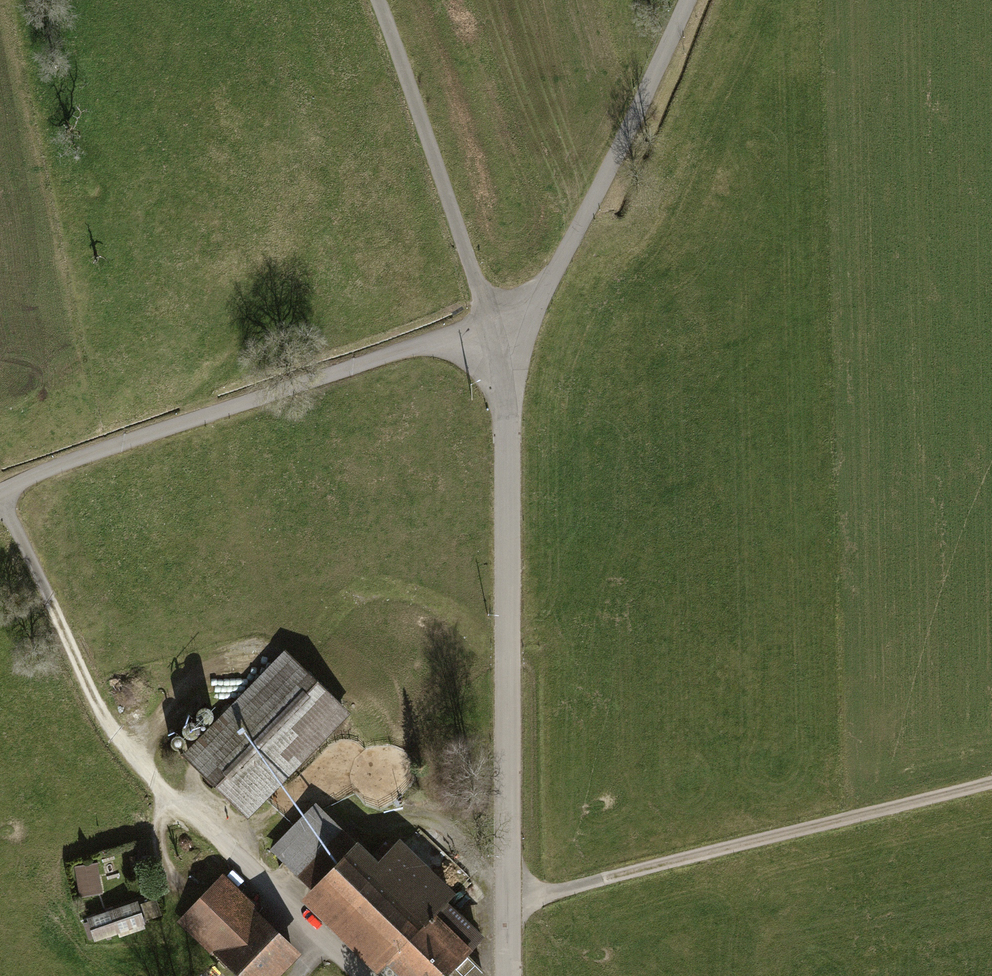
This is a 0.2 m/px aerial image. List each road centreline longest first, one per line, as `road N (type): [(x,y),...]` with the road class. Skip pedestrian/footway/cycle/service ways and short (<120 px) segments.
road 1 (unclassified): [(509,975),(507,415),(490,325)]
road 2 (unclassified): [(490,325),(125,443),(0,493)]
road 3 (track): [(991,785),(509,901)]
road 4 (unclassified): [(685,0),(555,272),(527,302),(490,325)]
road 5 (unclassified): [(490,325),(378,0)]

